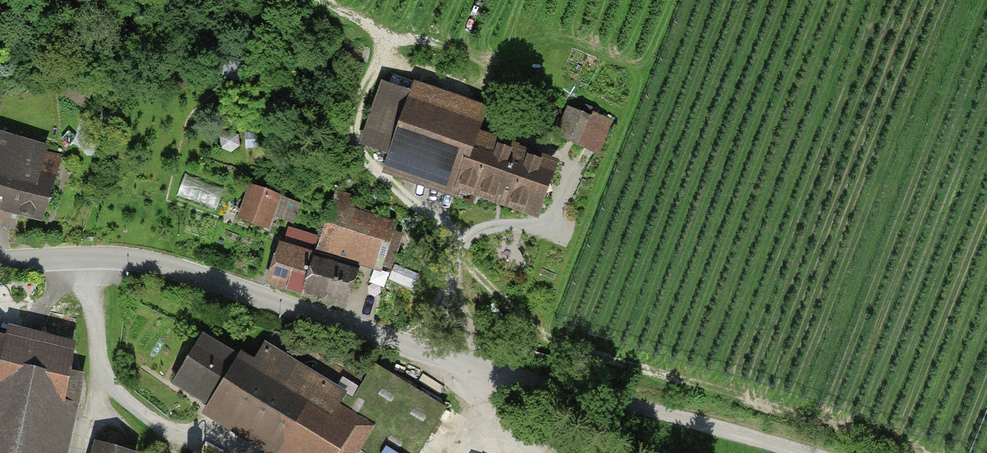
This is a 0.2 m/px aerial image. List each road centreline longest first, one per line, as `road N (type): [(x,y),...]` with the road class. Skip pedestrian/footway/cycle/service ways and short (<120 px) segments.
road 1 (unclassified): [(0,261),(147,261),(473,366)]
road 2 (track): [(473,366),(803,452)]
road 3 (track): [(460,239),(473,366)]

